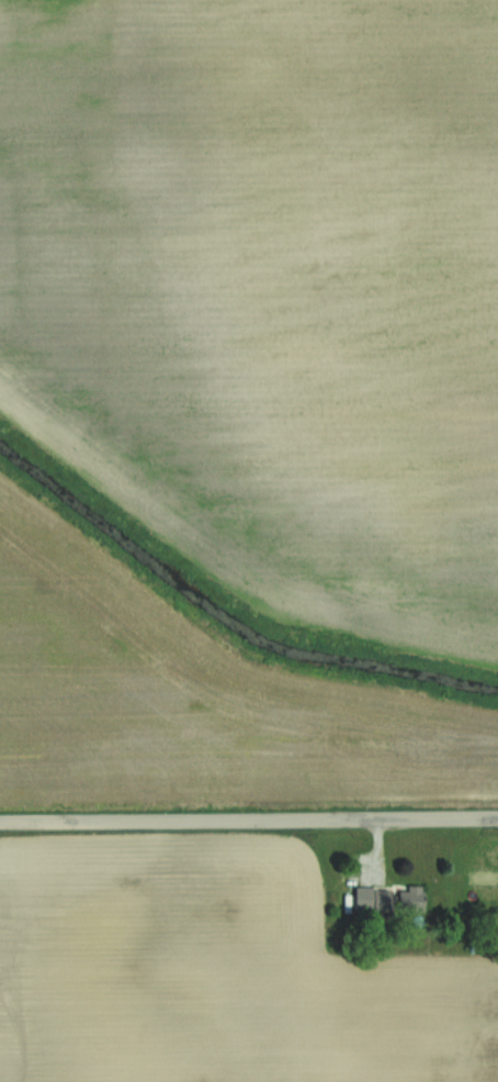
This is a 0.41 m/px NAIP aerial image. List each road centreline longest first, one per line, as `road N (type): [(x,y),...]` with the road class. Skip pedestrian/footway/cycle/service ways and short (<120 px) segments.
road 1 (residential): [(0,823),(497,820)]

